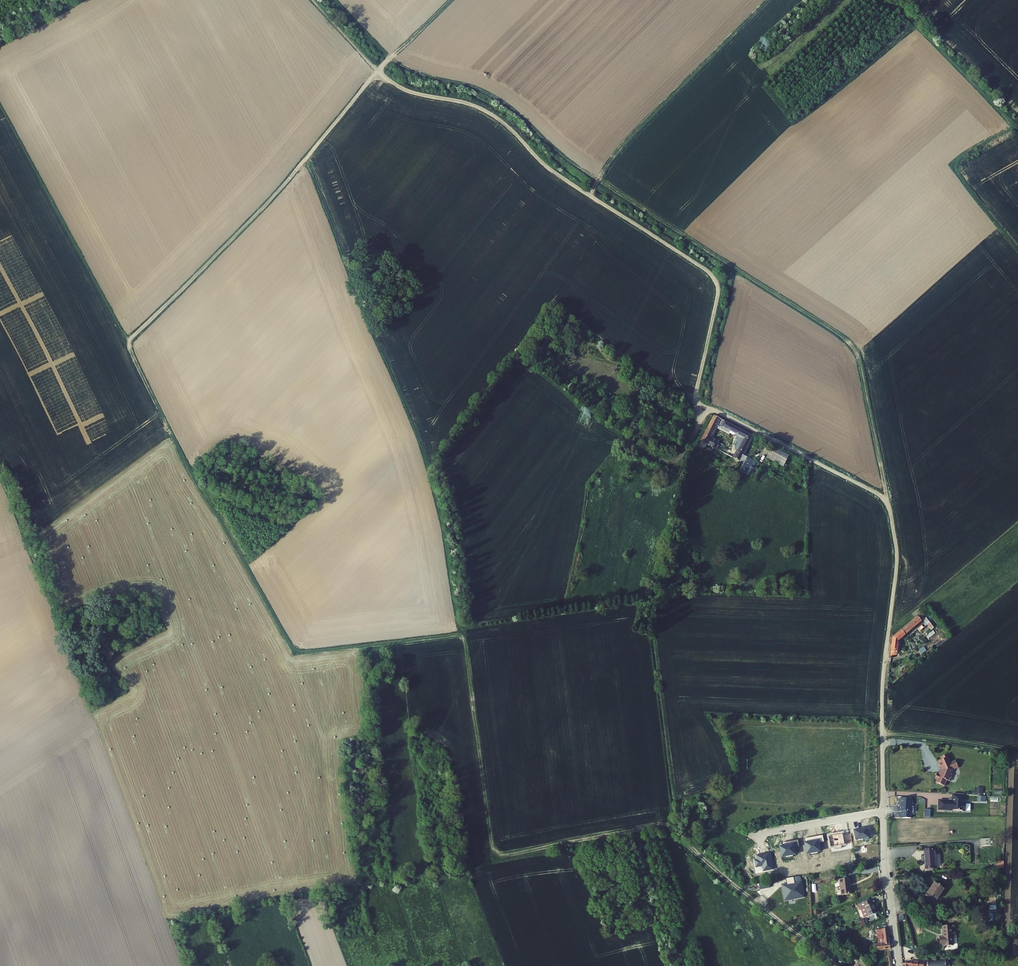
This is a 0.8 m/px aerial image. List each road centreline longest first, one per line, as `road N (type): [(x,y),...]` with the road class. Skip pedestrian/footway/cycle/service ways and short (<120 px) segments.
road 1 (track): [(496,853),(463,643),(458,637),(293,649),(192,478),(127,343),(253,219),(377,71),(452,0)]
road 2 (unclassified): [(377,71),(410,92),(491,115),(551,171),(707,272),(718,297),(699,402),(887,503),(896,560),(882,682),(883,806)]
road 3 (track): [(334,0),(404,69),(500,102),(566,161),(845,340),(864,377),(884,500)]
road 4 (track): [(310,154),(347,283),(426,462),(458,637)]
road 5 (unclassified): [(496,853),(667,827),(837,965)]
road 6 (track): [(127,343),(0,106)]
road 7 (track): [(769,0),(628,139),(590,196)]
road 8 (track): [(883,0),(1017,127)]
road 9 (track): [(1017,129),(961,164),(1017,240)]
road 10 (residential): [(897,965),(883,806)]
road 11 (track): [(882,733),(1017,753)]

